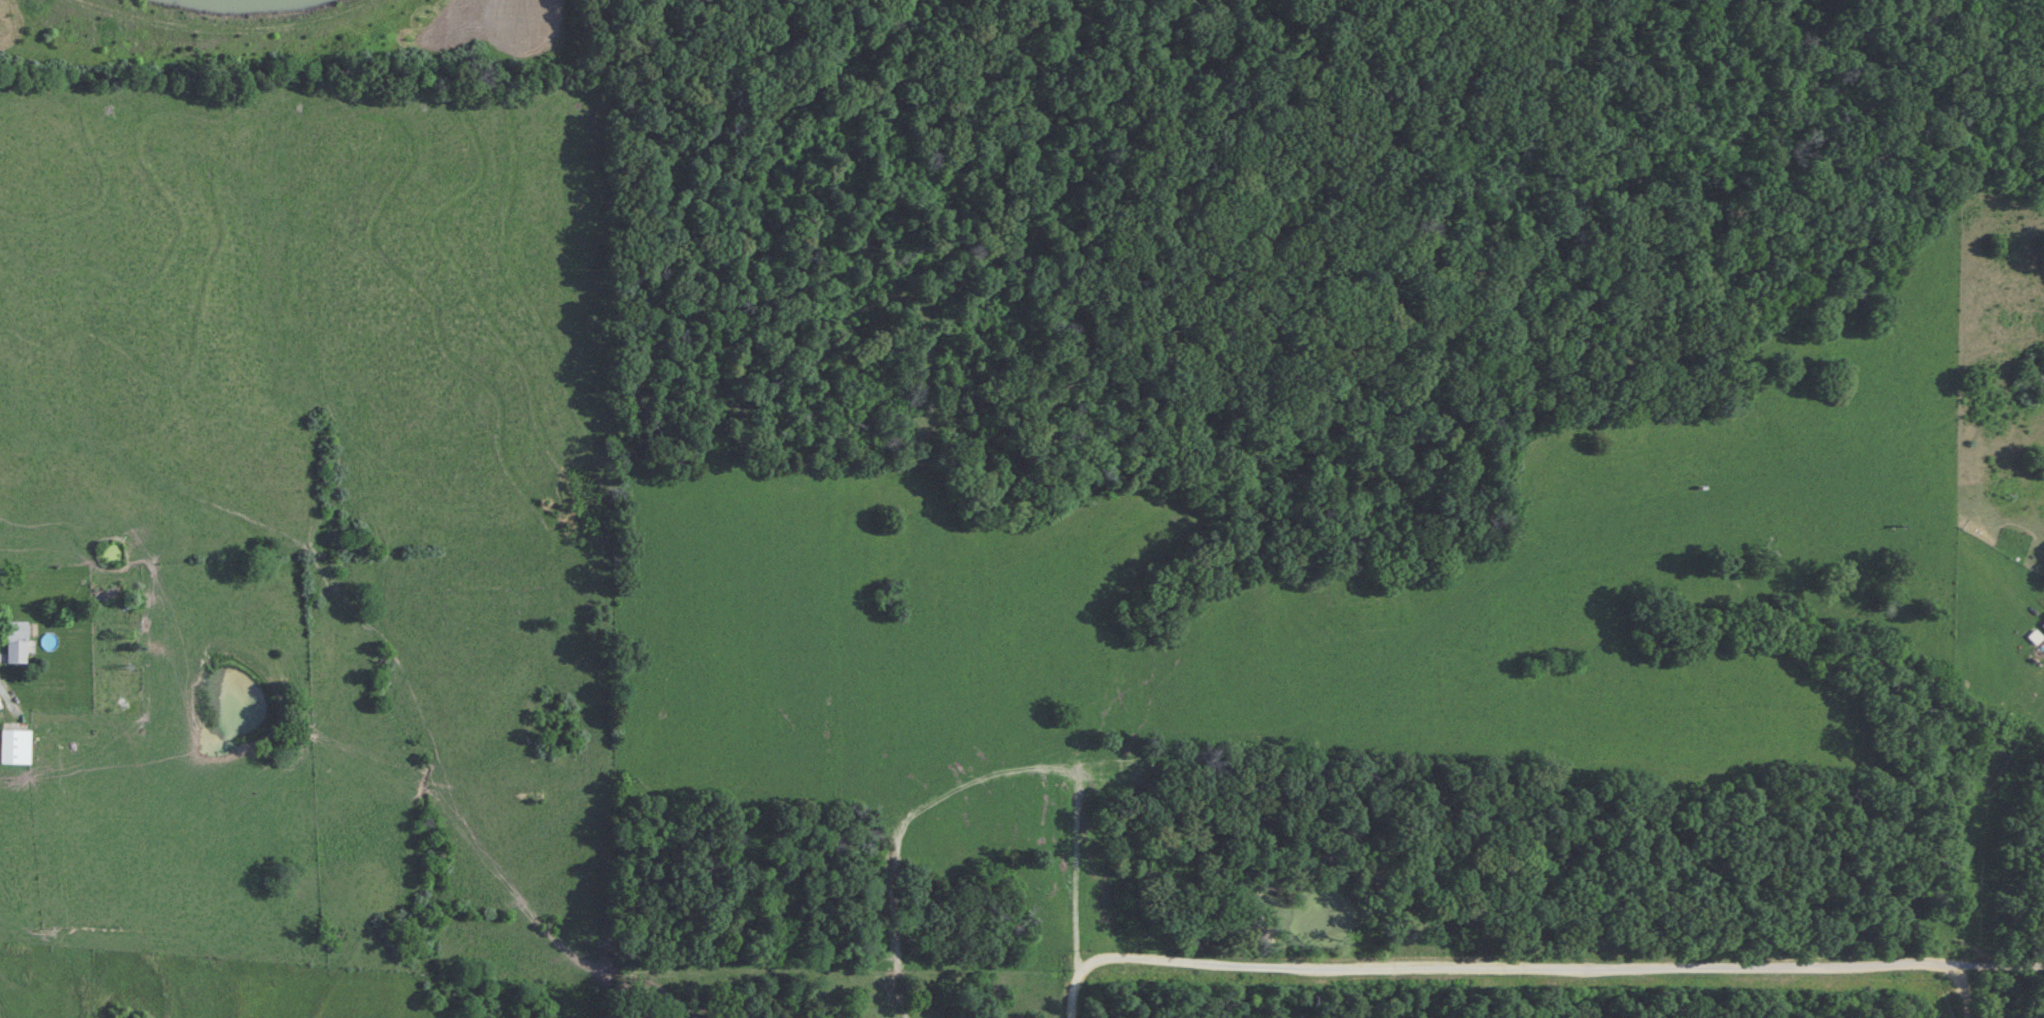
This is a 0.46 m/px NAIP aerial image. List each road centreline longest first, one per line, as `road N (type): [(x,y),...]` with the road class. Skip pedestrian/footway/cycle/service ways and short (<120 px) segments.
road 1 (residential): [(1068,1017),(1078,972),(1102,957),(1276,966),(1951,966)]

